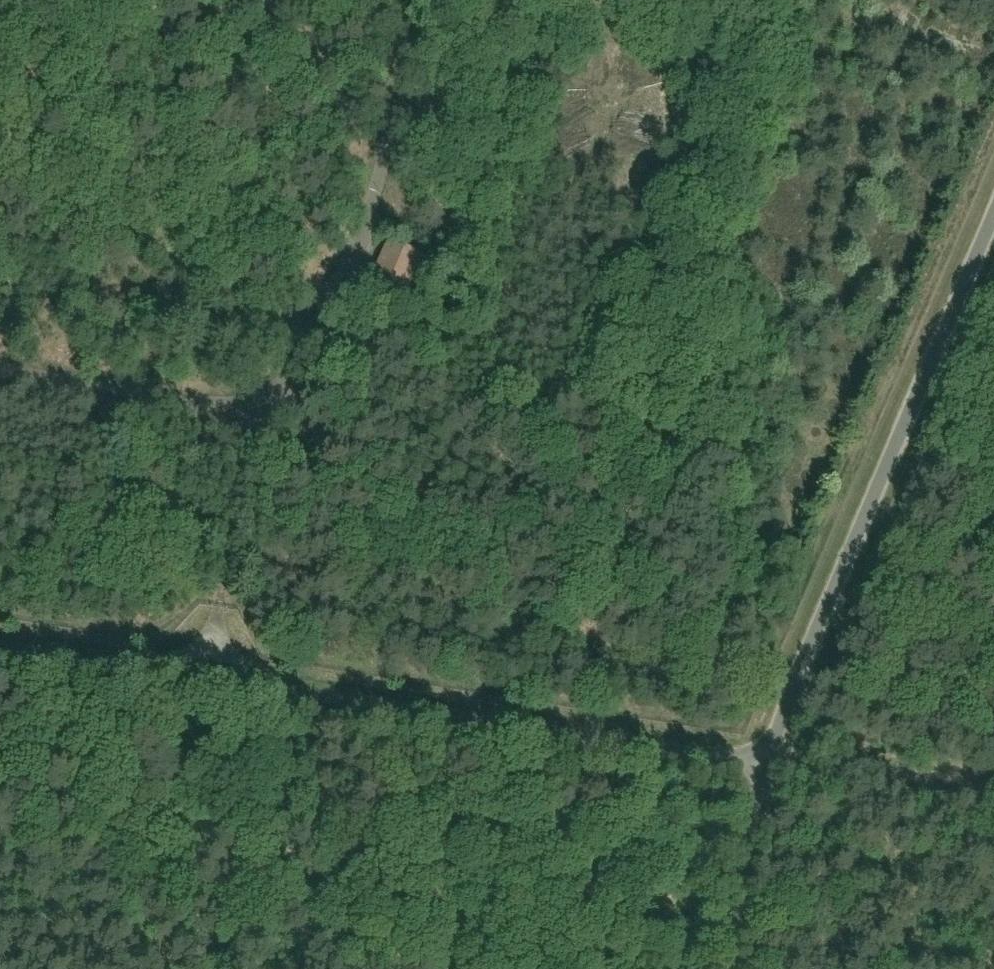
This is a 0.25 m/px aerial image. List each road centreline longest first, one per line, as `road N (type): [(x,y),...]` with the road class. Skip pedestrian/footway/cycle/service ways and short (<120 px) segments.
road 1 (unclassified): [(764,766),(0,643)]
road 2 (unclassified): [(993,208),(815,624),(764,766)]
road 3 (unclassified): [(764,766),(726,968)]

